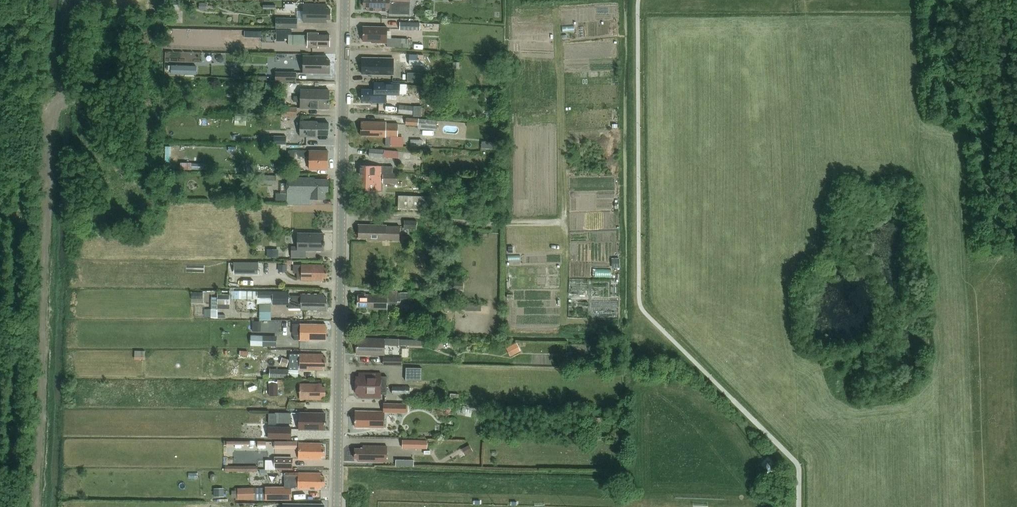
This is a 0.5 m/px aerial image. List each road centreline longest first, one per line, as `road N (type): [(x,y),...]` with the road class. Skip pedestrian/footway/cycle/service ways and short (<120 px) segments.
road 1 (secondary): [(338,506),(346,0)]

